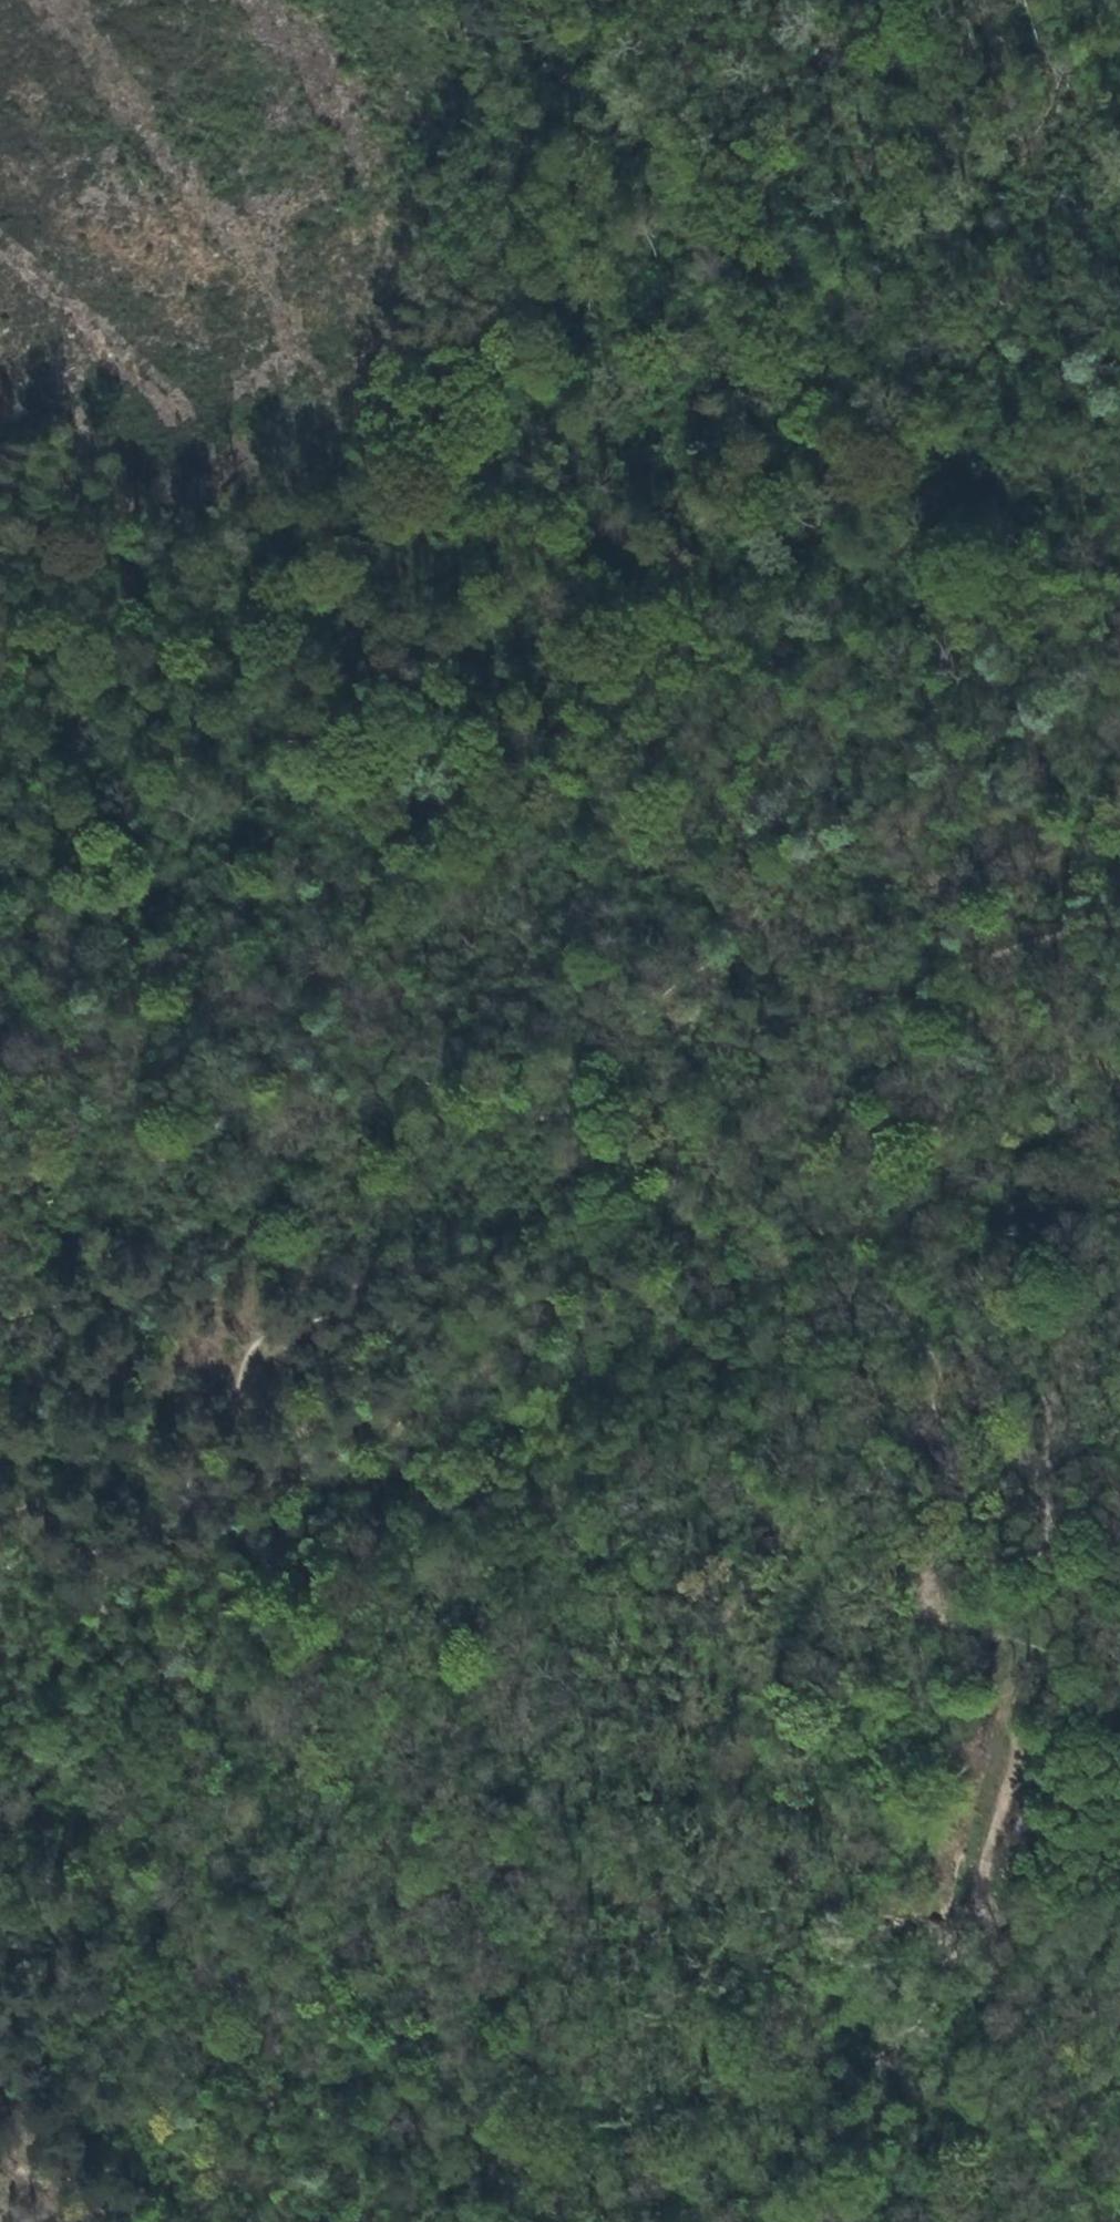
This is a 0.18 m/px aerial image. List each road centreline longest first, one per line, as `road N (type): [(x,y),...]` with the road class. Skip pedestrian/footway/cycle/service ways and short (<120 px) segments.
road 1 (track): [(1119,1945),(996,1912),(986,1869),(1013,1780),(1005,1719),(1050,1527),(1048,1408),(1015,1372),(939,1331)]
road 2 (track): [(1063,1657),(942,1613),(926,1575),(937,1372),(929,1344),(939,1331)]

